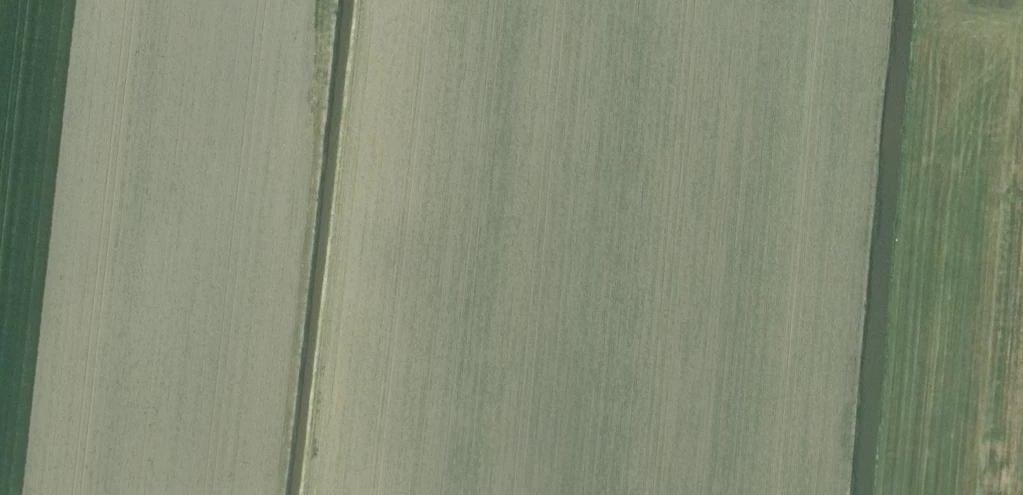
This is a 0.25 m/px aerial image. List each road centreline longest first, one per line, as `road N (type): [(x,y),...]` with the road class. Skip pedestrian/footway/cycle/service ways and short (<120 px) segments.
road 1 (track): [(321,0),(268,494)]

